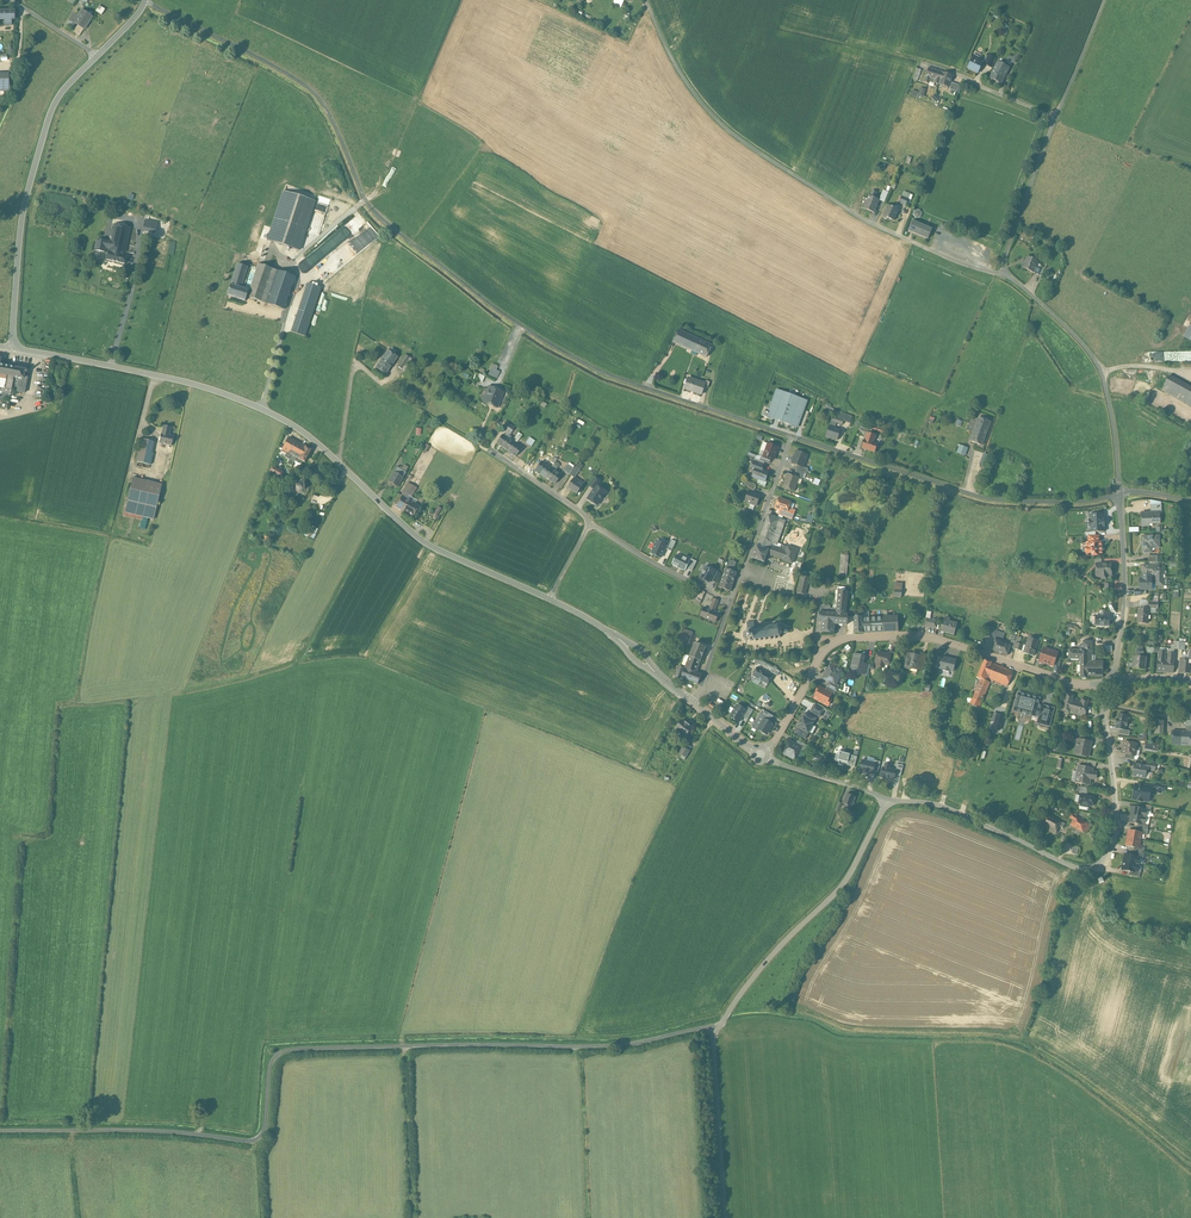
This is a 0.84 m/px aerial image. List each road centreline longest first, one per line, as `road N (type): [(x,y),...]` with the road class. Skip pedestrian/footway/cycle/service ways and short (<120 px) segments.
road 1 (unclassified): [(792,435),(597,369),(547,342),(367,202),(343,138),(310,89),(147,2)]
road 2 (unclassified): [(0,1131),(251,1141),(265,1131),(272,1063),(293,1049),(595,1046),(719,1026)]
road 3 (track): [(1105,0),(1055,118),(1005,274),(989,274),(866,220),(708,115),(667,49),(648,0)]
road 4 (tertiary): [(16,346),(204,387),(261,410),(311,439),(420,539),(550,599)]
road 5 (unclassified): [(887,800),(955,811),(1078,868),(1101,864),(1115,805),(1102,683)]
road 6 (tertiary): [(760,755),(776,742),(822,656),(851,639),(927,637),(1065,681),(1102,683)]
road 7 (unclassified): [(1120,493),(1071,503),(981,497),(792,435)]
road 8 (tertiary): [(97,57),(53,105),(42,141),(22,224),(16,346)]
road 9 (unclassified): [(887,800),(849,880),(780,949),(719,1026)]
road 10 (residential): [(1005,274),(1060,321),(1102,372),(1120,493)]
road 11 (unclassified): [(719,1026),(724,1217)]
road 12 (unclassified): [(1120,493),(1125,605),(1111,682)]
road 13 (tertiary): [(550,599),(598,623),(692,703)]
road 14 (residential): [(792,435),(731,601)]
road 15 (residential): [(731,601),(590,521)]
road 16 (residential): [(1055,118),(920,61)]
road 17 (unclassified): [(760,755),(887,800)]
road 18 (residential): [(590,521),(491,448)]

